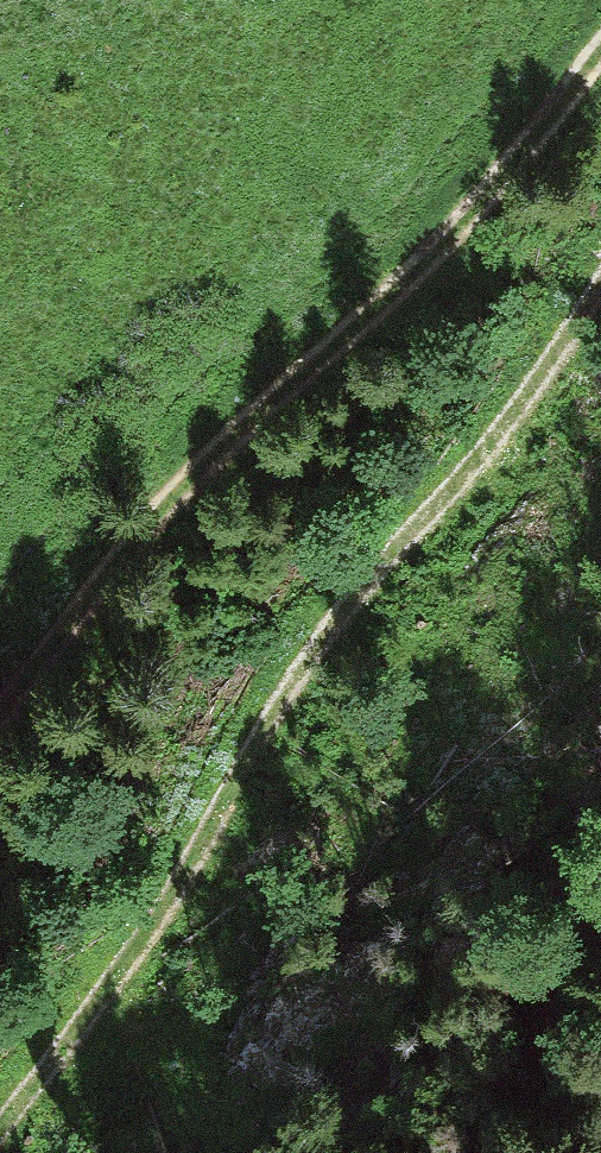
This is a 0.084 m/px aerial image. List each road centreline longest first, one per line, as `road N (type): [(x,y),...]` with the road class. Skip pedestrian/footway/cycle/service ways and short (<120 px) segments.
road 1 (track): [(0,1109),(332,624),(600,292)]
road 2 (track): [(600,45),(463,224),(186,485),(0,714)]

